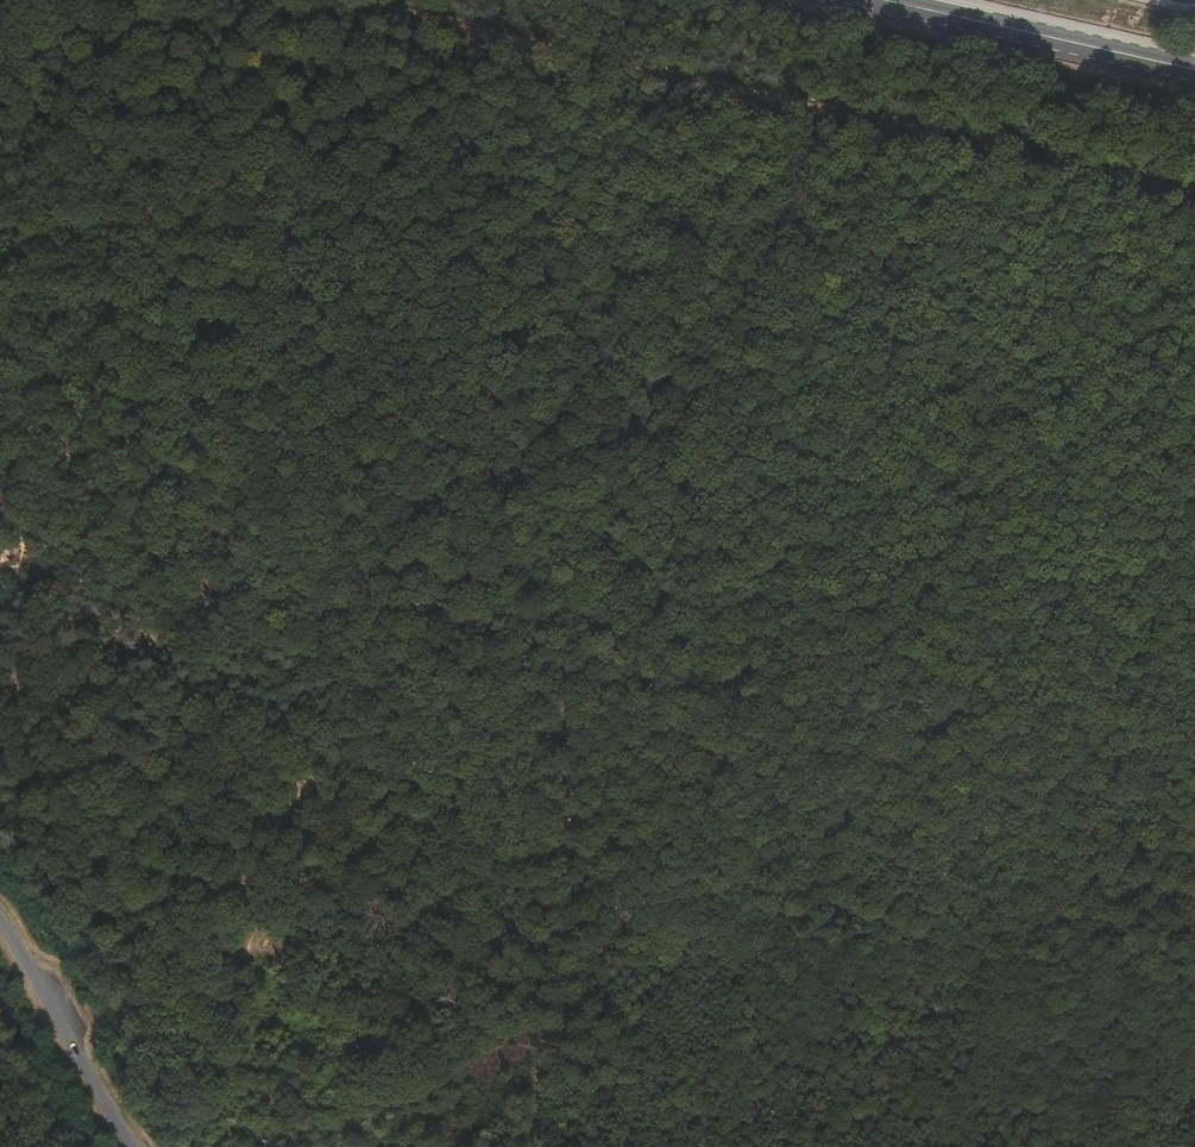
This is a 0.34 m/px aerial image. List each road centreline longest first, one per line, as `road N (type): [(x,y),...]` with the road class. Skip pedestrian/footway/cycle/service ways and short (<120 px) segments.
road 1 (unclassified): [(133,1146),(0,921)]

